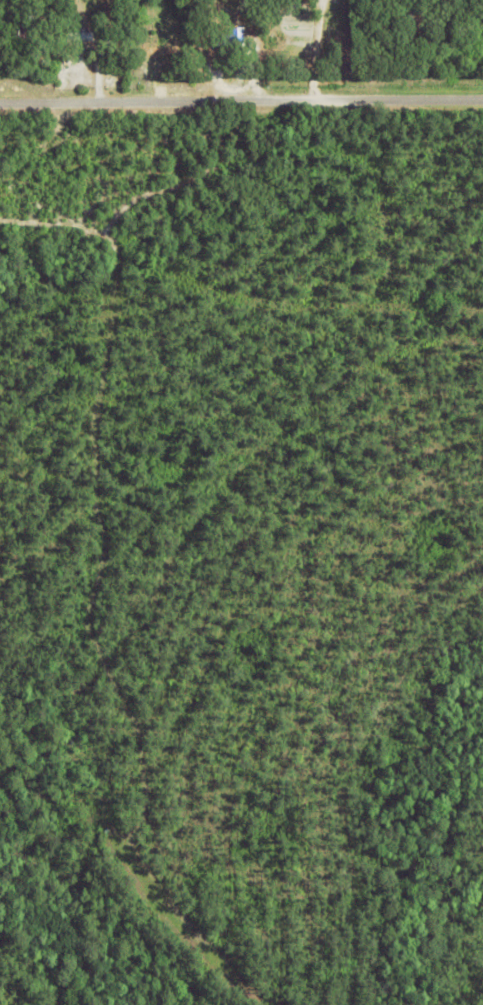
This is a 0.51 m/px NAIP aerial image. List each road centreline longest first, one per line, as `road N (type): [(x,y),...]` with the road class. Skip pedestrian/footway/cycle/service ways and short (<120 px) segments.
road 1 (residential): [(482,98),(0,101)]

